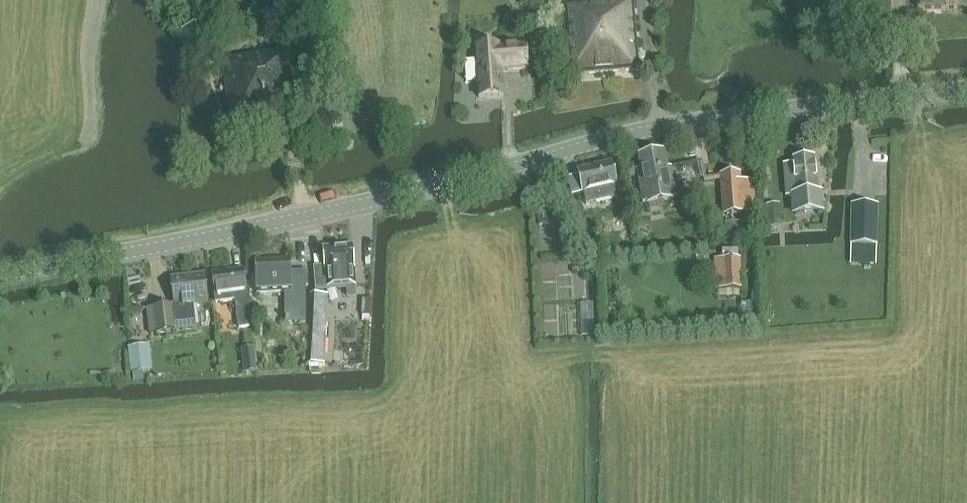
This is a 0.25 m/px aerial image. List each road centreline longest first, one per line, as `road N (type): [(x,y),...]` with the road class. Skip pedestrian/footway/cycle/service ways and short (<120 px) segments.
road 1 (tertiary): [(0,279),(396,201),(673,129),(966,92)]

